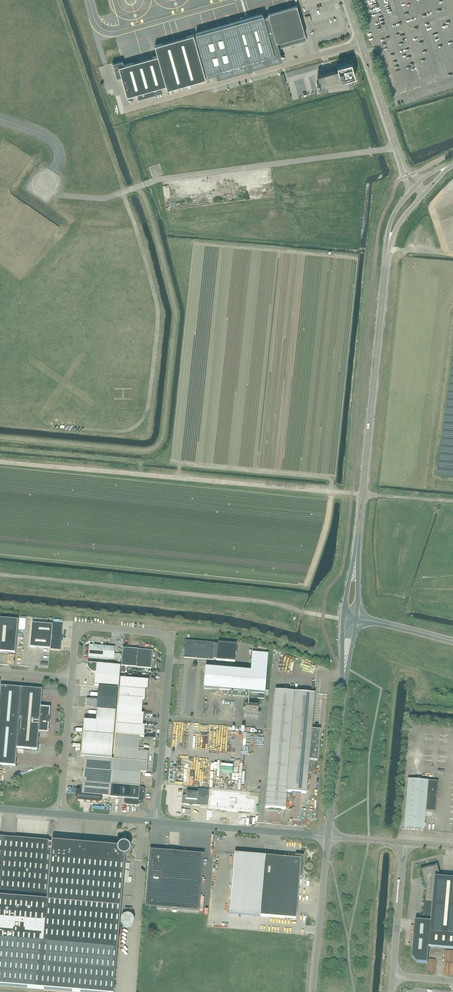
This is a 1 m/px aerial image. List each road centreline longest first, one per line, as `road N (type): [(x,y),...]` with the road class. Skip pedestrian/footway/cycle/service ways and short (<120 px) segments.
road 1 (unclassified): [(350,618),(388,246)]
road 2 (unclassified): [(156,822),(170,635),(76,627)]
road 3 (unclassified): [(128,108),(362,43)]
road 4 (unclassified): [(329,836),(156,822)]
road 5 (unclassified): [(329,836),(313,991)]
road 6 (unclassified): [(344,682),(329,836)]
road 7 (track): [(387,250),(447,254),(431,206),(452,182)]
road 8 (unclassified): [(61,814),(71,679)]
road 9 (unclassified): [(405,170),(362,43)]
road 10 (unclassified): [(394,975),(404,843)]

